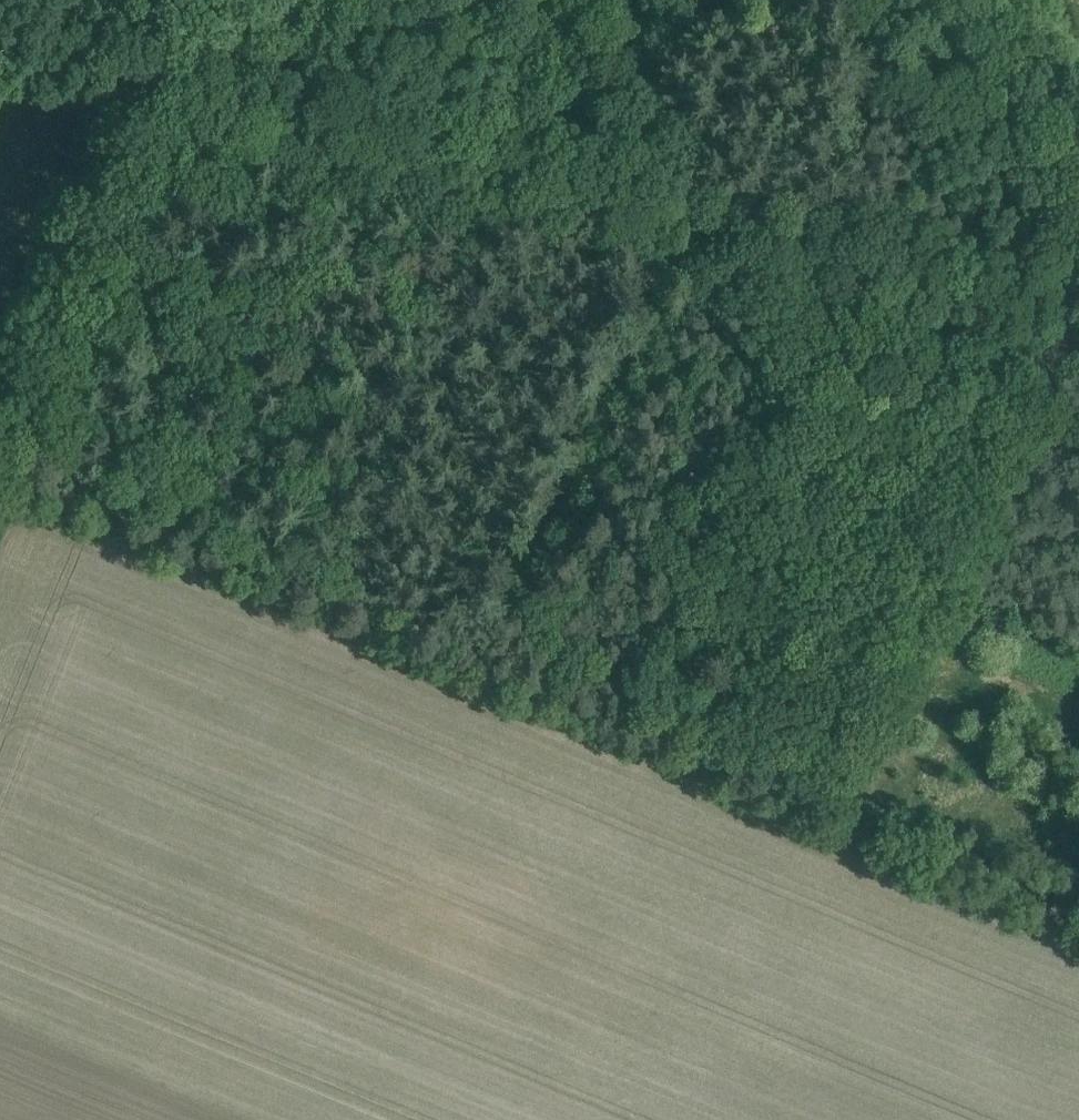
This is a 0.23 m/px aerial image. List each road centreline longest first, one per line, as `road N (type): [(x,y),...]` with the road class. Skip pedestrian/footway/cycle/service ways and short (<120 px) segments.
road 1 (unclassified): [(0,425),(182,0)]
road 2 (track): [(1078,153),(985,0)]

